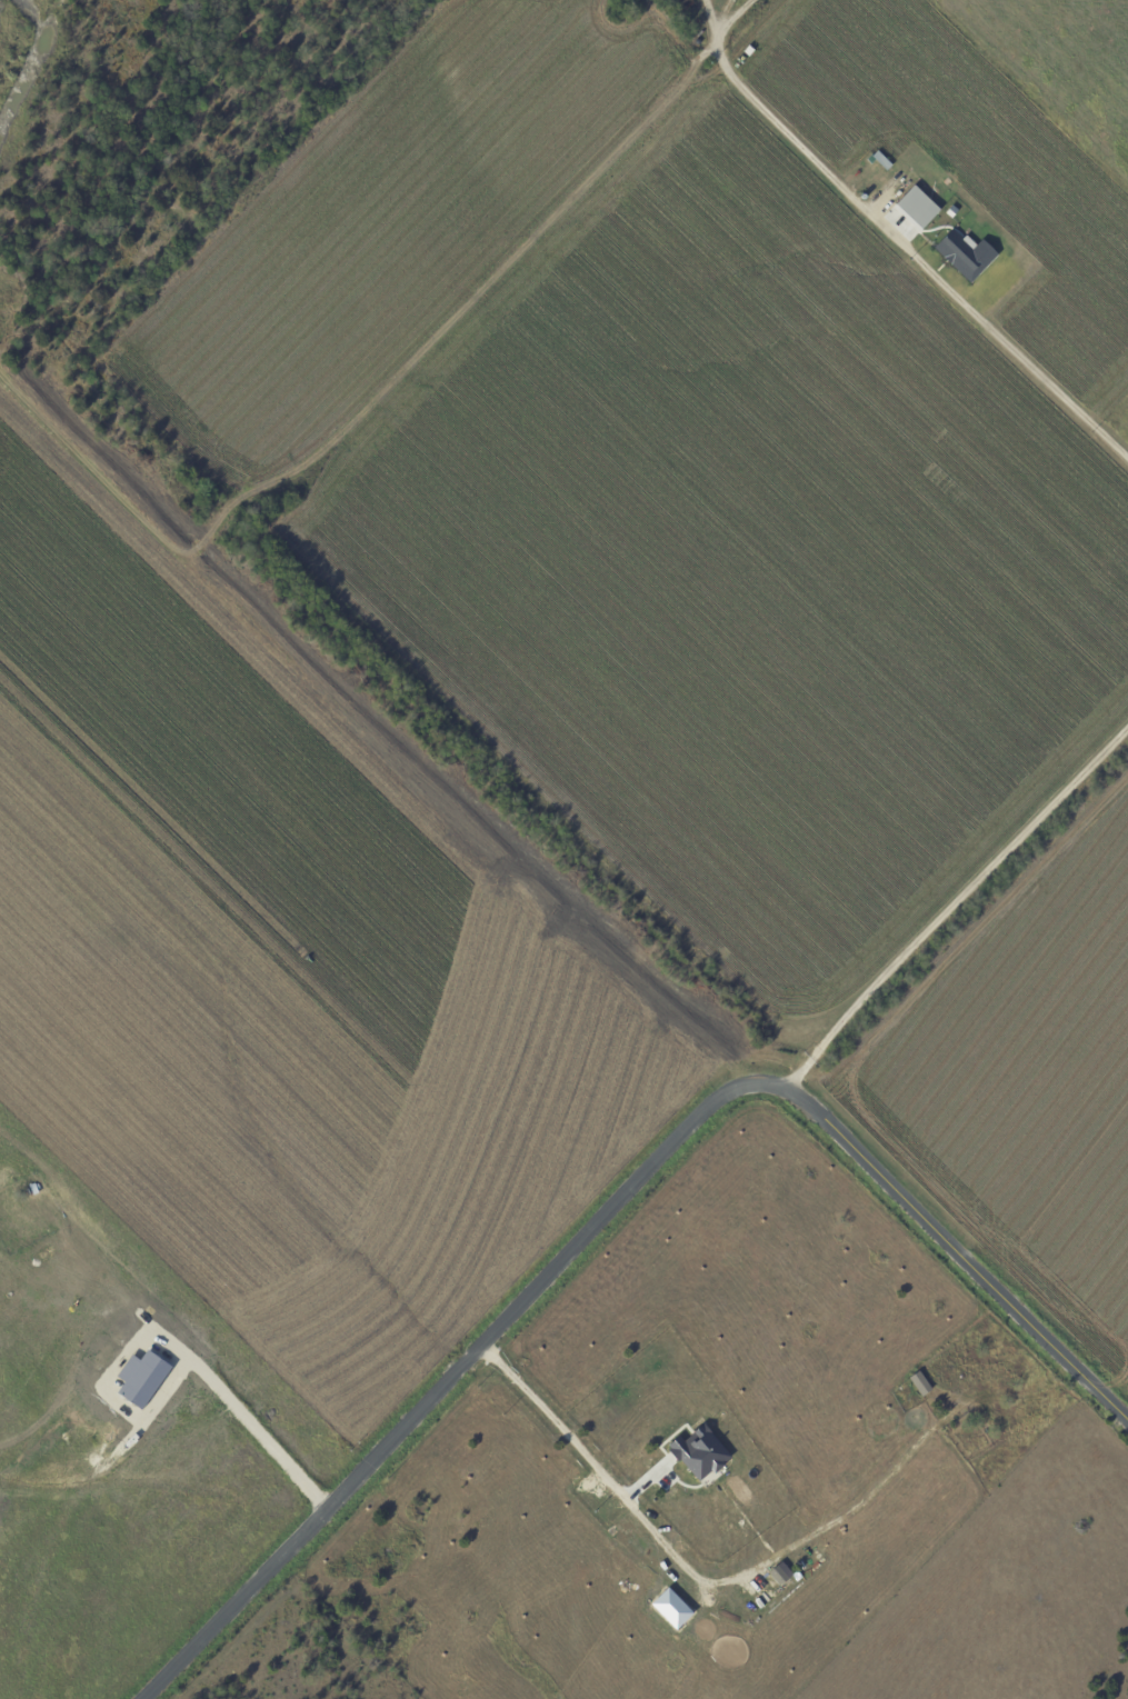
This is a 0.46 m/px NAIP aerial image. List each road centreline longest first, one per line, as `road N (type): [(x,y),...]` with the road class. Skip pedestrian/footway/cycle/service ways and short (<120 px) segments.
road 1 (residential): [(1127,1416),(791,1086),(727,1090),(144,1698)]

